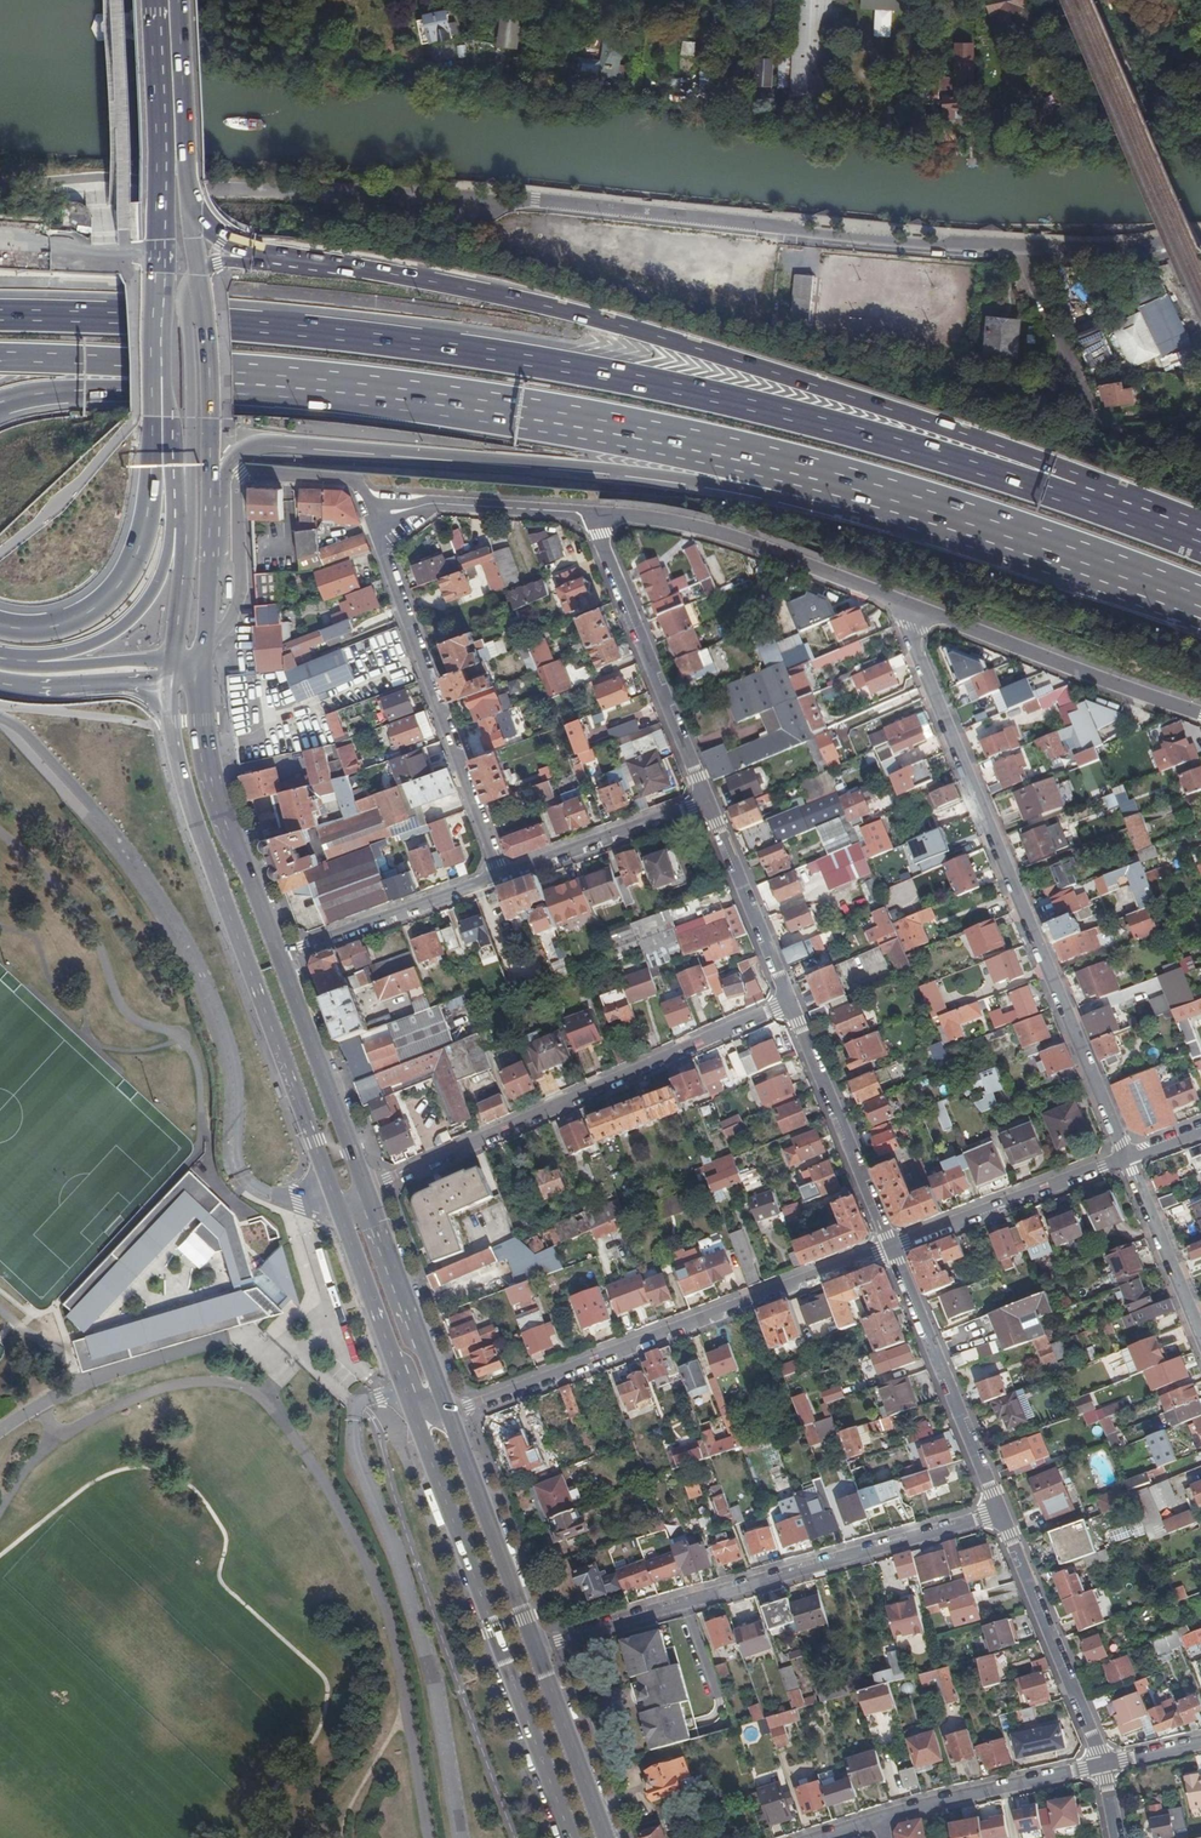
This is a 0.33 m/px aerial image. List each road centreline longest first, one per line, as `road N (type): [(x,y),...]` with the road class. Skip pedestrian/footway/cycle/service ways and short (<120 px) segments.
road 1 (motorway): [(1097,506),(787,411),(582,366),(246,325),(0,314)]
road 2 (motorway): [(1097,506),(1021,455),(583,317),(273,258)]
road 3 (motorway): [(207,487),(232,456),(279,446),(759,494),(813,474)]
road 4 (residential): [(1127,1158),(900,603)]
road 5 (motorway): [(247,377),(492,404),(813,474)]
road 6 (secondary): [(174,686),(192,809),(336,1202)]
road 7 (residential): [(1013,245),(536,200),(485,208)]
road 8 (residential): [(1002,1512),(536,1647)]
road 9 (residential): [(449,1413),(893,1247)]
road 10 (residential): [(789,1002),(368,1190)]
road 11 (secondary): [(411,1406),(570,1837)]
road 12 (motorway): [(813,474),(1200,605)]
road 13 (residential): [(373,517),(500,875)]
road 14 (motorway): [(147,391),(147,495),(120,579),(70,620),(0,625)]
road 15 (residential): [(202,635),(228,622),(237,600),(244,477),(350,479),(373,517)]
road 16 (residential): [(593,516),(698,529),(900,603)]
road 17 (residential): [(900,603),(1200,714)]
road 18 (residential): [(593,516),(708,800)]
road 19 (secondary): [(279,954),(208,758),(199,680)]
road 20 (residential): [(893,1247),(1002,1512)]
road 21 (residential): [(1002,1512),(1103,1764)]
road 22 (residential): [(789,1002),(893,1247)]
road 23 (primary): [(196,272),(183,303),(182,534)]
road 24 (primary): [(149,0),(161,254)]
road 25 (secondary): [(368,1190),(279,954)]
road 26 (residential): [(893,1247),(1127,1158)]
road 27 (secondary): [(536,1647),(449,1413)]
road 28 (motorway): [(0,357),(247,377)]
road 29 (primary): [(172,511),(151,587),(127,619),(68,651),(15,659)]
road 30 (secondary): [(449,1413),(368,1190)]
road 31 (residential): [(500,875),(279,954)]
road 32 (residential): [(882,1819),(1103,1764)]
road 33 (residential): [(373,517),(431,503),(593,516)]
road 34 (residential): [(708,800),(500,875)]
road 35 (primary): [(186,218),(174,0)]
road 36 (residential): [(708,800),(789,1002)]
road 37 (secondary): [(336,1202),(411,1406)]
road 38 (primary): [(207,487),(196,272)]
road 39 (secondary): [(605,1837),(536,1647)]
road 40 (residential): [(1127,1158),(1200,1341)]
road 41 (residential): [(1092,418),(1013,245)]
road 42 (residential): [(1200,238),(1013,245)]
road 43 (primary): [(0,684),(174,686)]
road 44 (primary): [(161,254),(165,417)]
road 45 (primary): [(171,660),(33,666),(15,659)]
road 46 (motorway): [(0,403),(52,392),(147,391)]
road 47 (primary): [(202,635),(207,487)]
road 48 (motorway): [(161,254),(151,289),(147,391)]
road 49 (primary): [(182,534),(171,660)]

